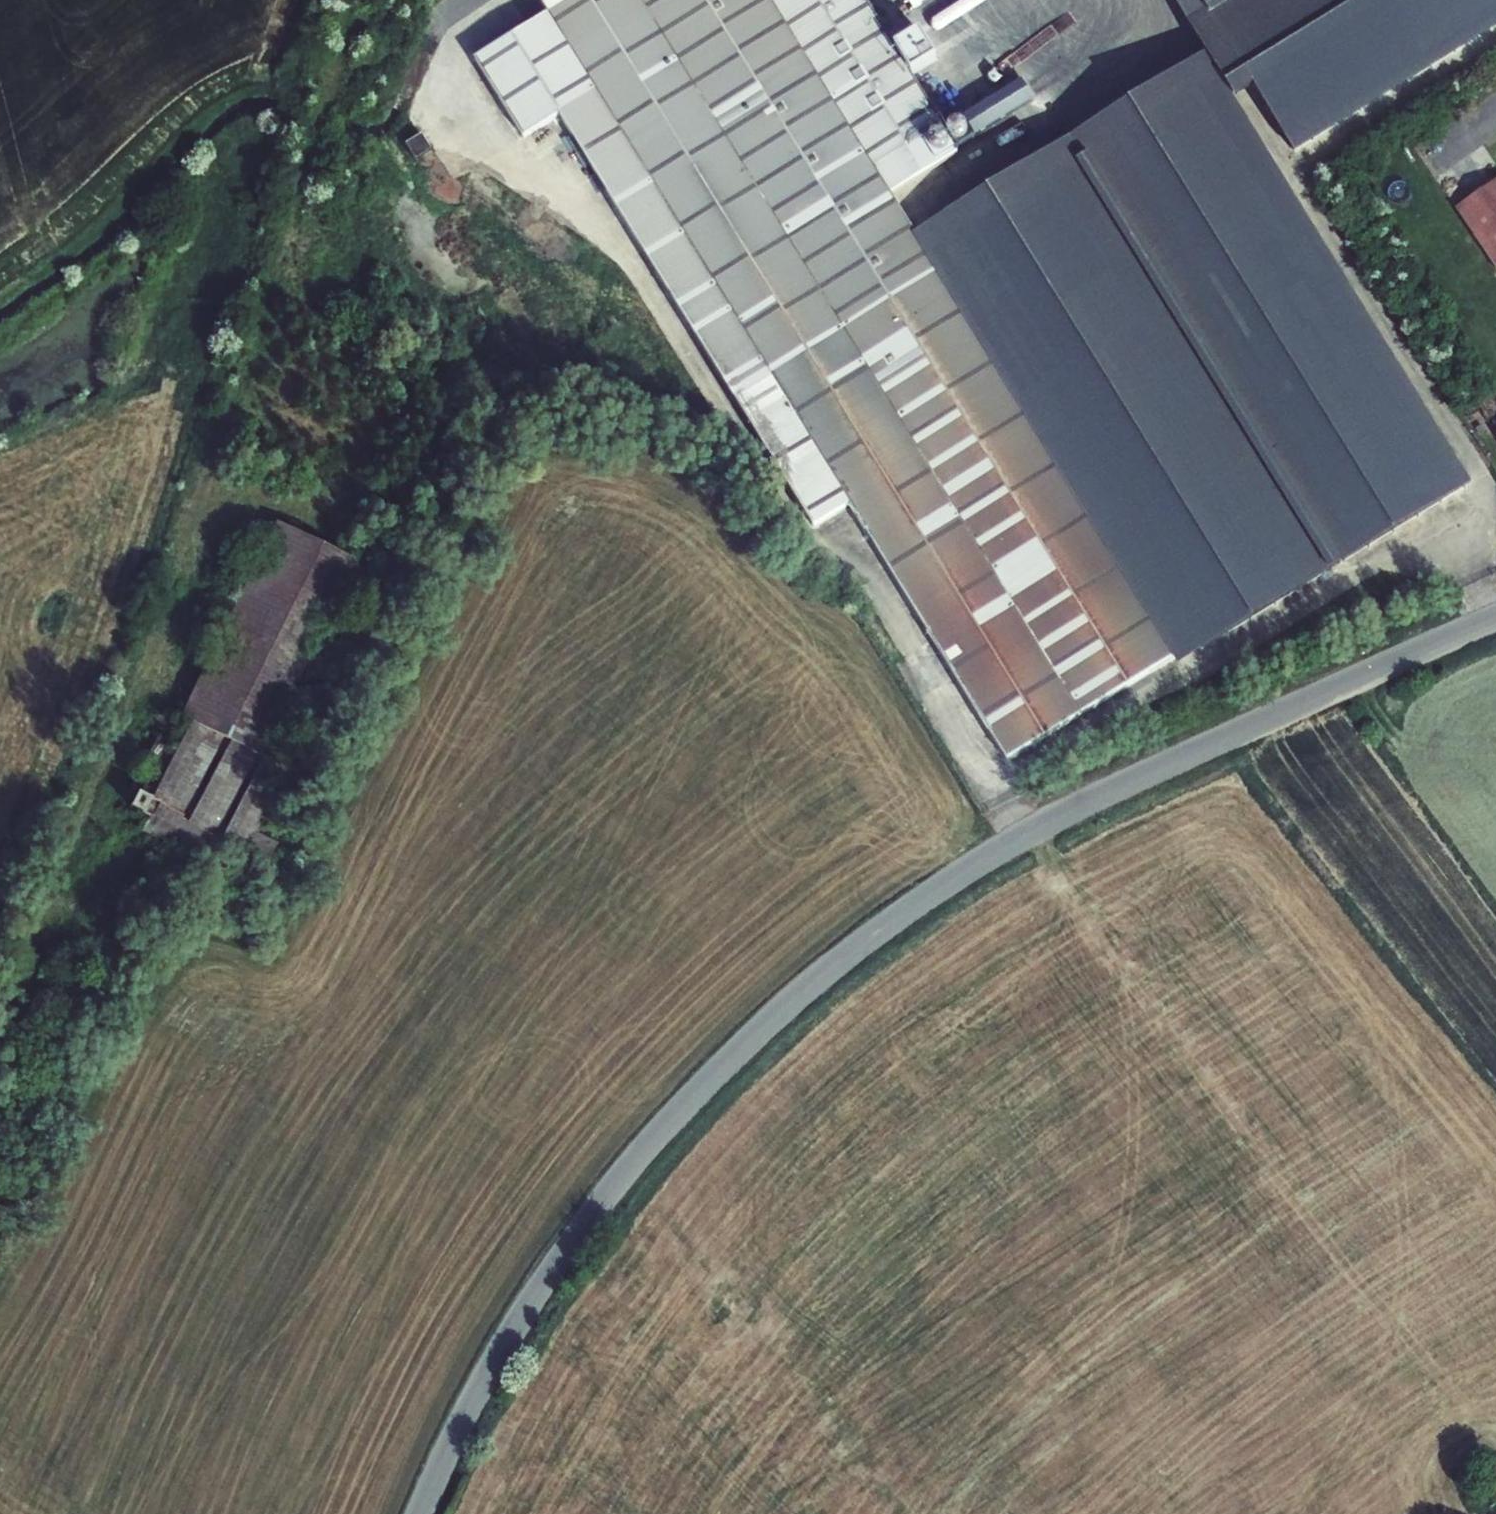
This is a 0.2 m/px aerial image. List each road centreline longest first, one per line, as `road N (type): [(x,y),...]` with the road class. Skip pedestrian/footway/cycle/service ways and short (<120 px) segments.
road 1 (unclassified): [(1495,608),(1345,671),(994,852),(811,978),(599,1207),(420,1513)]
road 2 (track): [(0,995),(154,648),(297,219),(352,0)]

